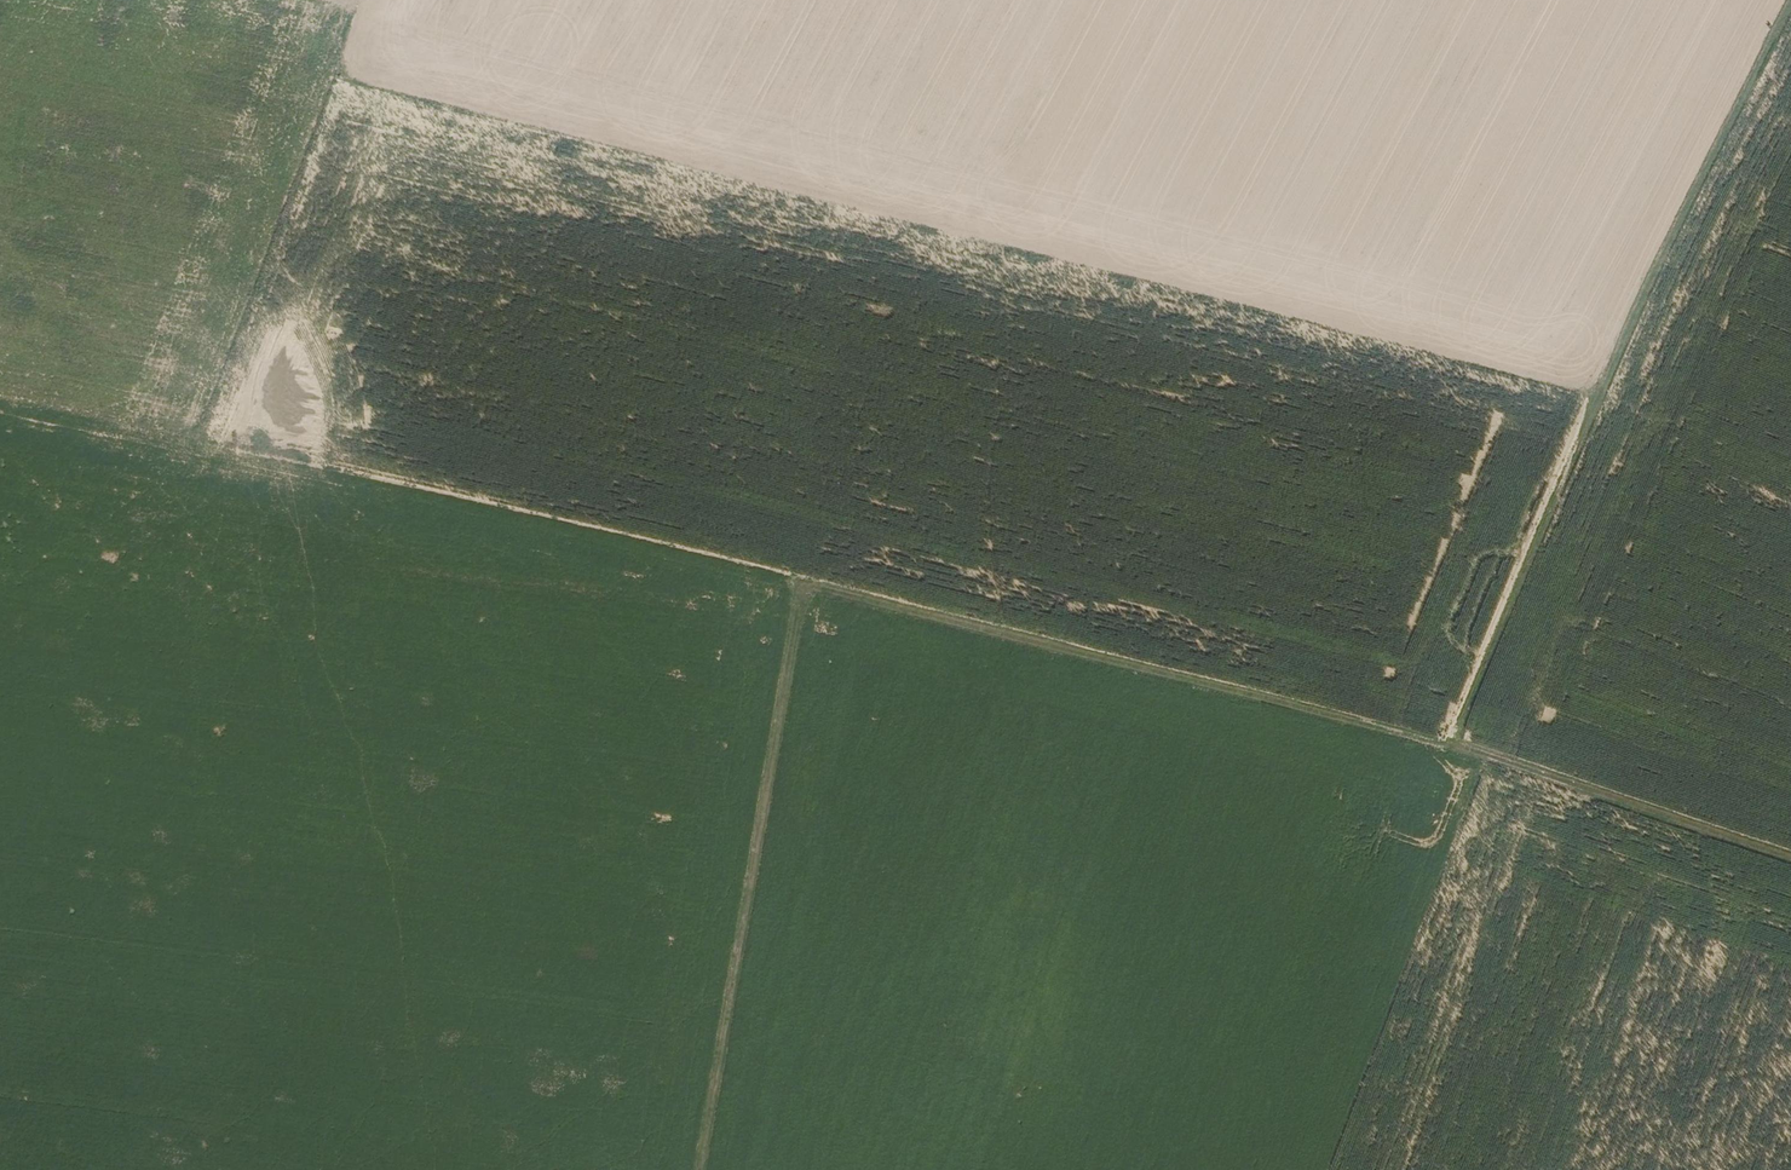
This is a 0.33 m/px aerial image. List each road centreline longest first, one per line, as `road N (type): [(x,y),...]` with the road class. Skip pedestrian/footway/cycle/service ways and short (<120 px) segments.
road 1 (track): [(1781,0),(1448,745),(809,590),(707,1169)]
road 2 (track): [(1790,854),(1448,745)]

